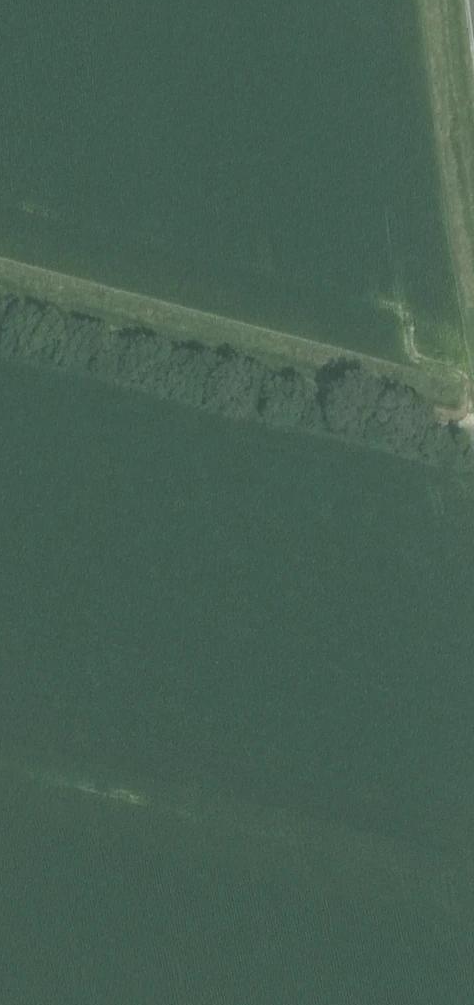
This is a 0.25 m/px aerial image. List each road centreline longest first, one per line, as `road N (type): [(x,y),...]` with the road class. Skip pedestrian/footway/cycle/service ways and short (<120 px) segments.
road 1 (unclassified): [(473,441),(0,310)]

